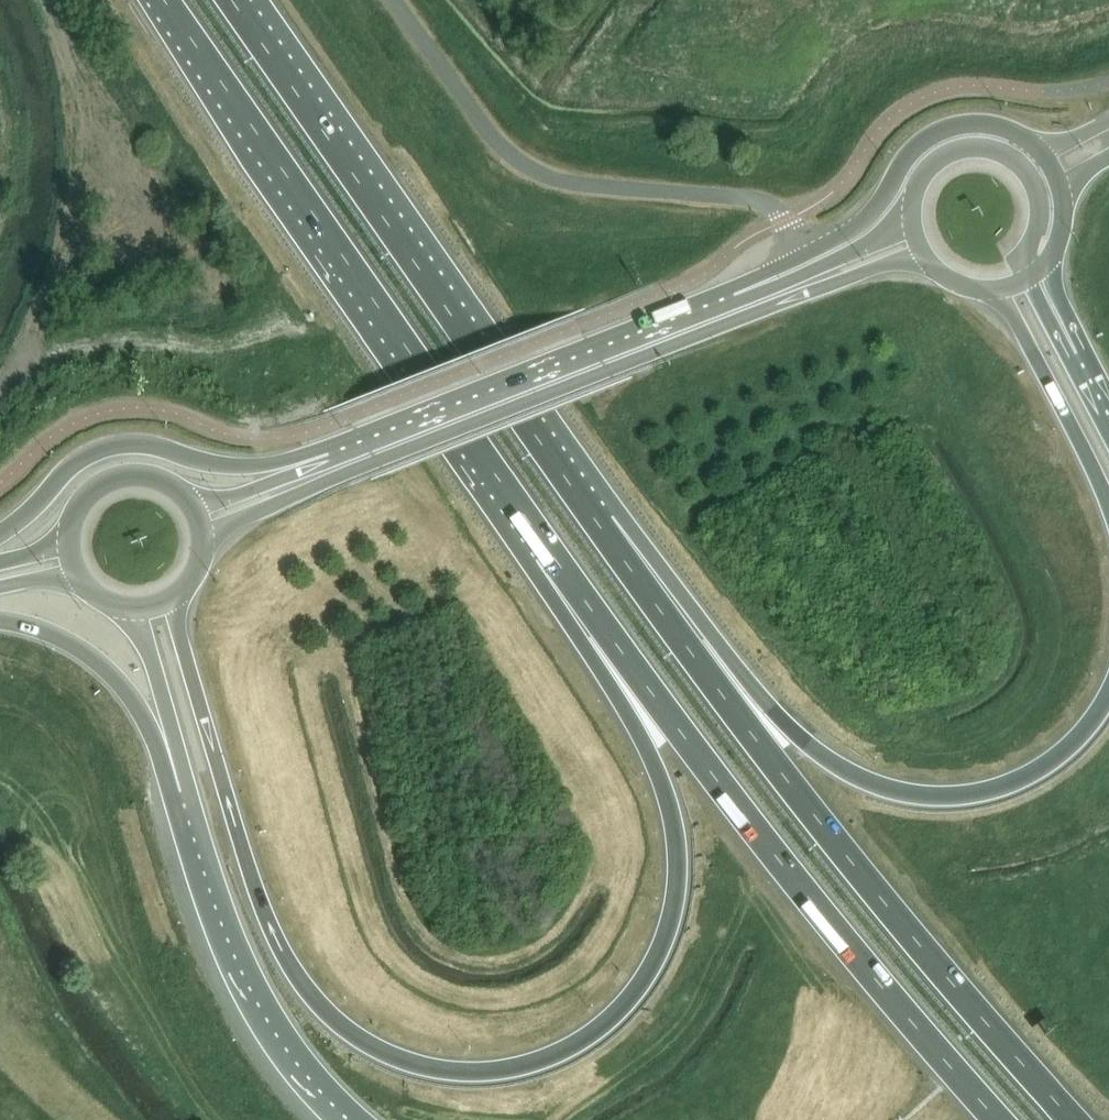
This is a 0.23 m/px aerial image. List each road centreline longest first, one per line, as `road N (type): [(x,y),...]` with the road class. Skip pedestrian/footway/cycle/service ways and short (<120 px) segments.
road 1 (trunk): [(550,548),(670,801),(683,894),(661,966),(616,1026),(568,1059),(509,1077),(451,1078),(390,1062),(341,1030),(303,986),(265,917),(186,659),(175,596)]
road 2 (trunk): [(165,0),(550,548)]
road 3 (trunk): [(1108,708),(1063,761),(1016,788),(954,804),(886,796),(796,735),(599,524)]
road 4 (trunk): [(550,548),(703,761),(942,1055)]
road 5 (trunk): [(599,524),(232,0)]
road 6 (trunk): [(985,1021),(765,752),(599,524)]
road 7 (trunk): [(741,299),(300,477)]
road 8 (motorway): [(188,786),(272,1010),(297,1051),(360,1119)]
road 9 (trunk): [(1041,152),(996,126),(945,130),(916,149),(856,228),(776,269),(741,299)]
road 10 (trunk): [(300,477),(206,465),(156,448),(109,448),(67,471),(0,535)]
road 11 (motorway): [(0,621),(60,639),(109,675),(188,786)]
road 12 (trunk): [(992,288),(1108,499)]
road 13 (motorway): [(129,608),(140,623),(188,786)]
road 14 (trunk): [(191,507),(160,481),(119,478),(84,501),(69,539)]
road 15 (trunk): [(1013,158),(980,149),(942,158),(919,181),(911,218)]
road 16 (motorway): [(1074,1119),(985,1021)]
road 17 (trunk): [(1031,276),(1025,257),(1040,197),(1013,158)]

